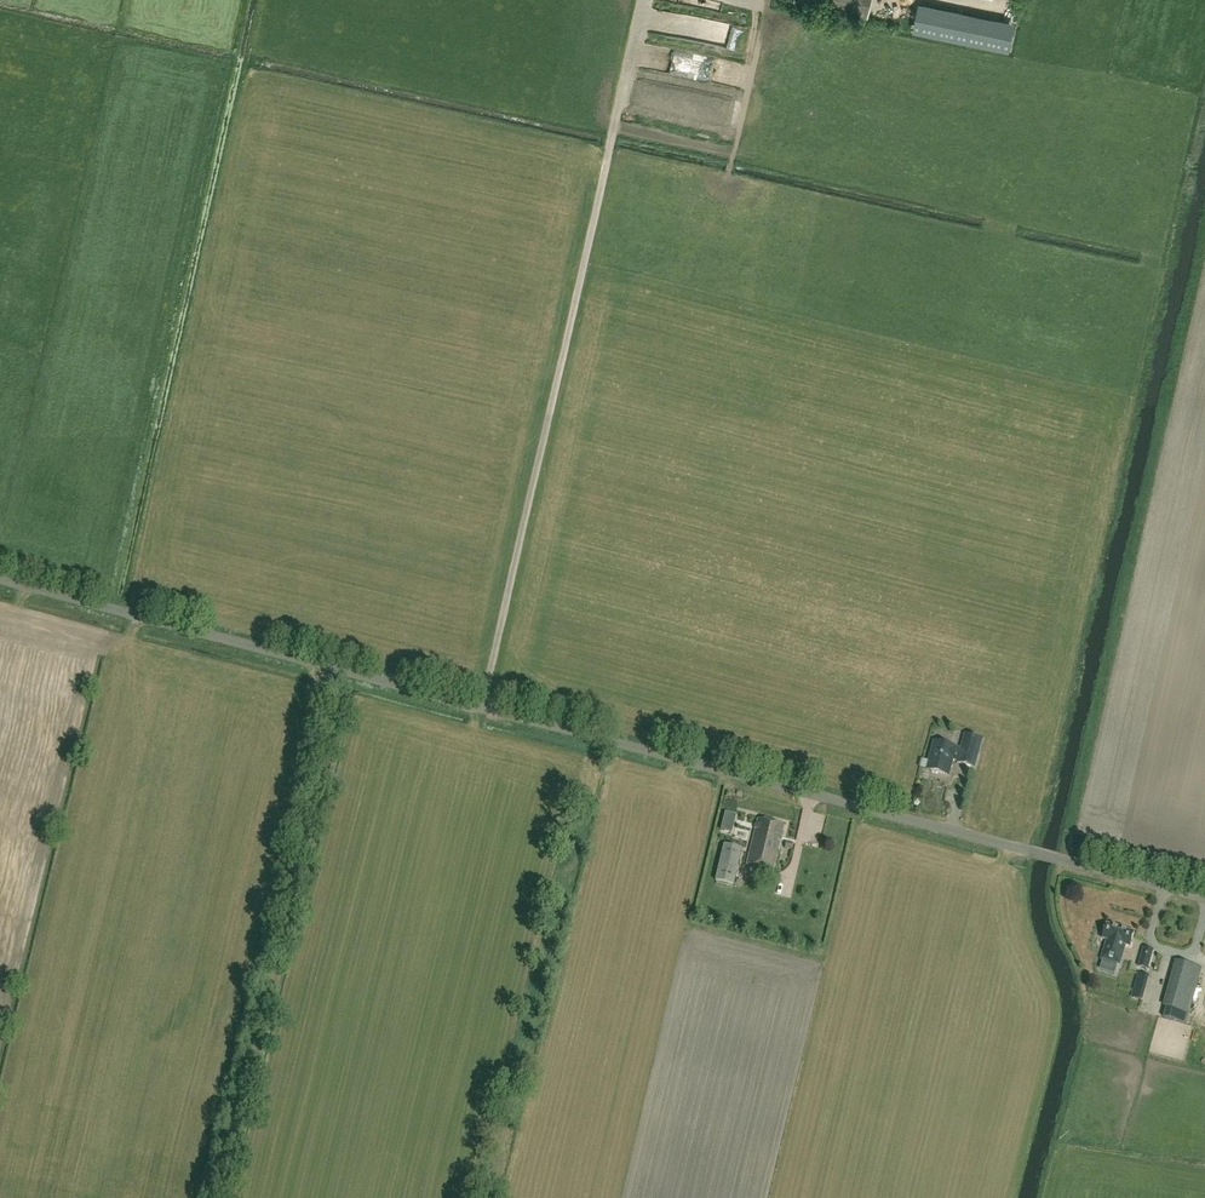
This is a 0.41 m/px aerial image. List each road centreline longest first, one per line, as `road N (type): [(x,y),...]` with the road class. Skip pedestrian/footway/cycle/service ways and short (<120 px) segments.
road 1 (unclassified): [(1204,898),(0,577)]

